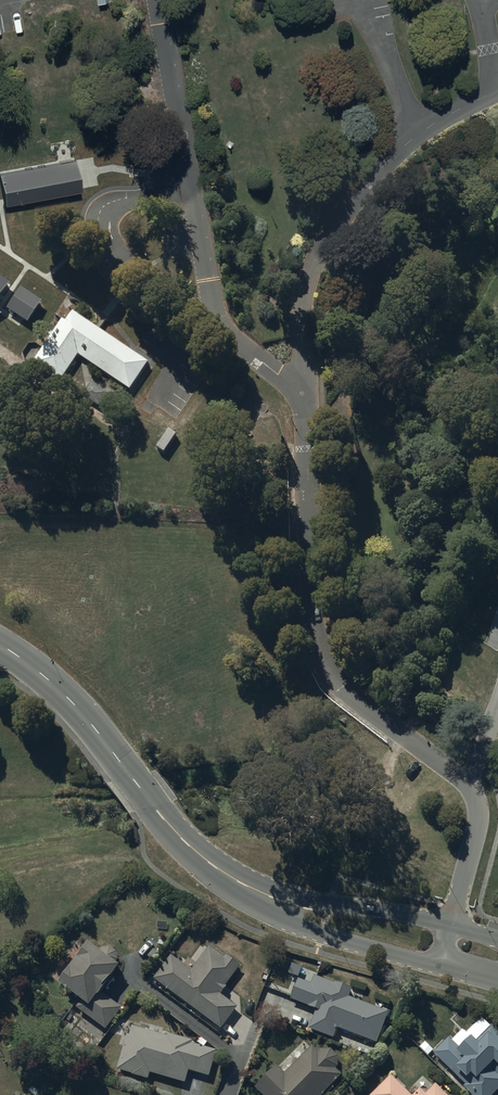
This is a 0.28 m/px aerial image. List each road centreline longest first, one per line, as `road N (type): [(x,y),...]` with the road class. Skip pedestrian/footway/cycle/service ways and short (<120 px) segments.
road 1 (unclassified): [(303,349),(313,629),(348,693),(475,794),(479,819),(452,925)]
road 2 (tertiary): [(225,875),(161,816),(65,693),(0,644)]
road 3 (residential): [(419,133),(382,167),(317,255),(302,305),(303,349)]
road 4 (tertiary): [(441,966),(298,926),(250,901),(225,875)]
road 5 (tertiary): [(225,875),(320,903),(452,925)]

